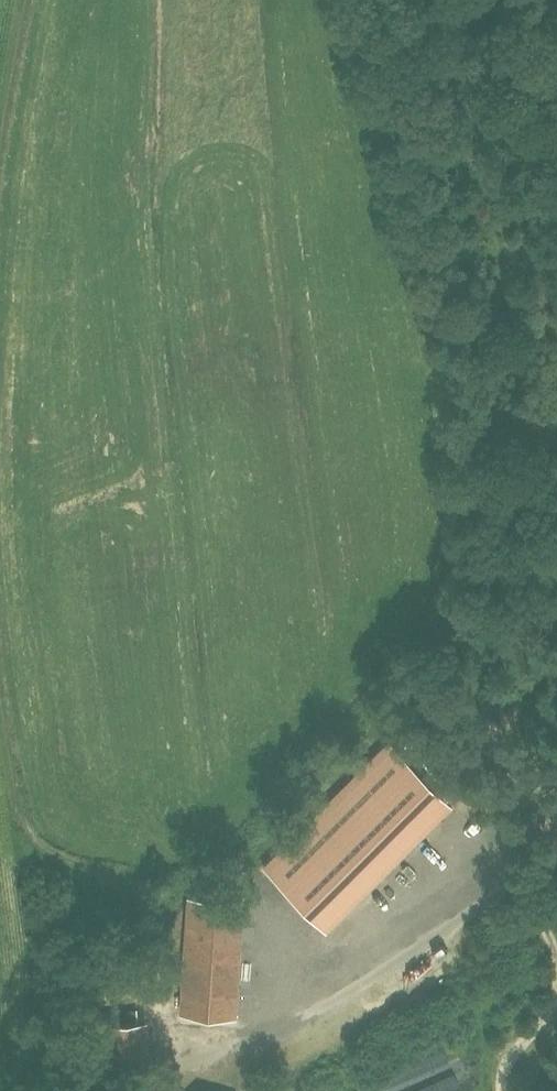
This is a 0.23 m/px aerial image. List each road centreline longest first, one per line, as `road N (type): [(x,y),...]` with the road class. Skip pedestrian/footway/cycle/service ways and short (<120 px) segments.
road 1 (unclassified): [(141,1090),(356,990),(556,857)]

